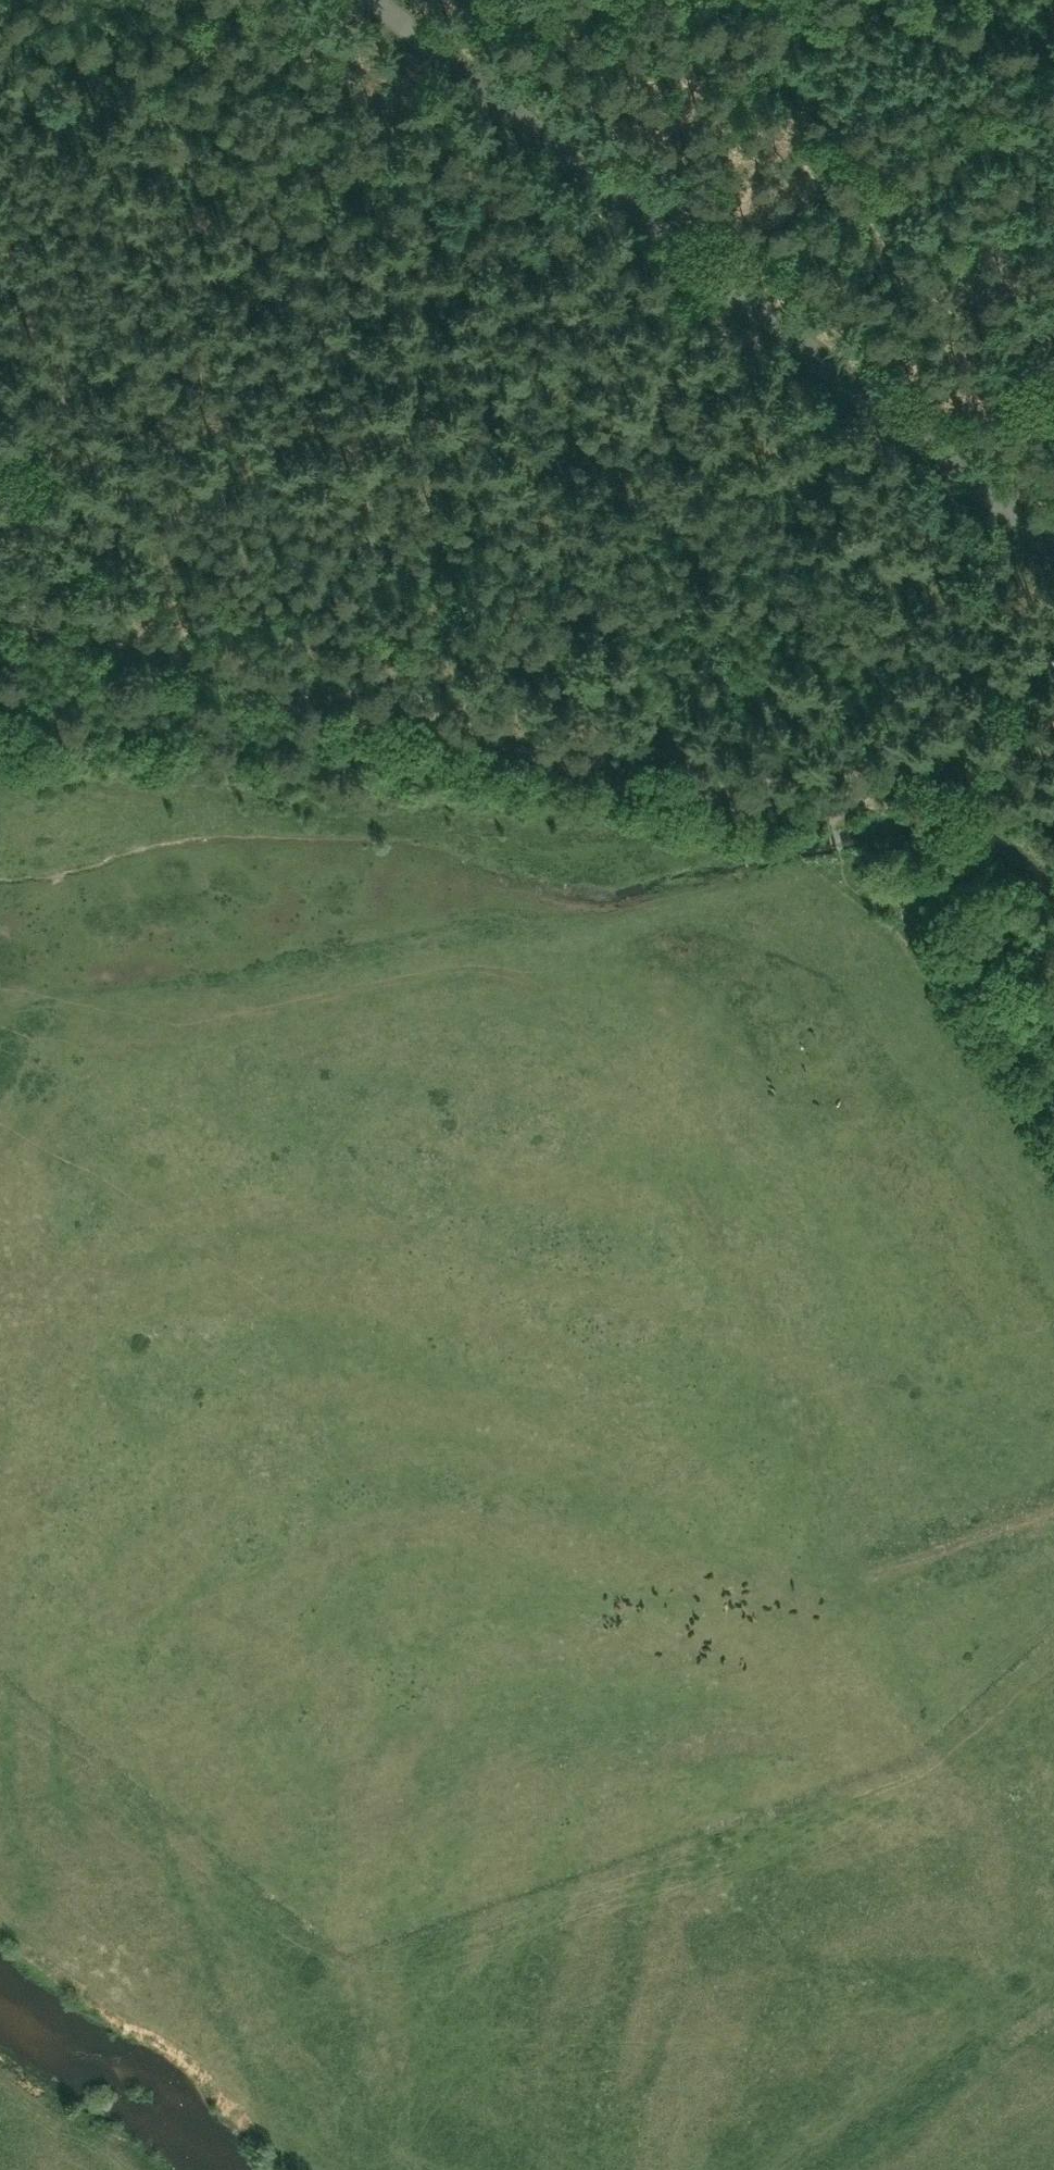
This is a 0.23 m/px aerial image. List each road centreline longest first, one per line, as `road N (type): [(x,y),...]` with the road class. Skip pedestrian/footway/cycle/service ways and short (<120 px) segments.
road 1 (unclassified): [(1053,545),(374,0)]
road 2 (track): [(0,619),(751,810),(833,806)]
road 3 (track): [(833,806),(915,764),(1053,637)]

